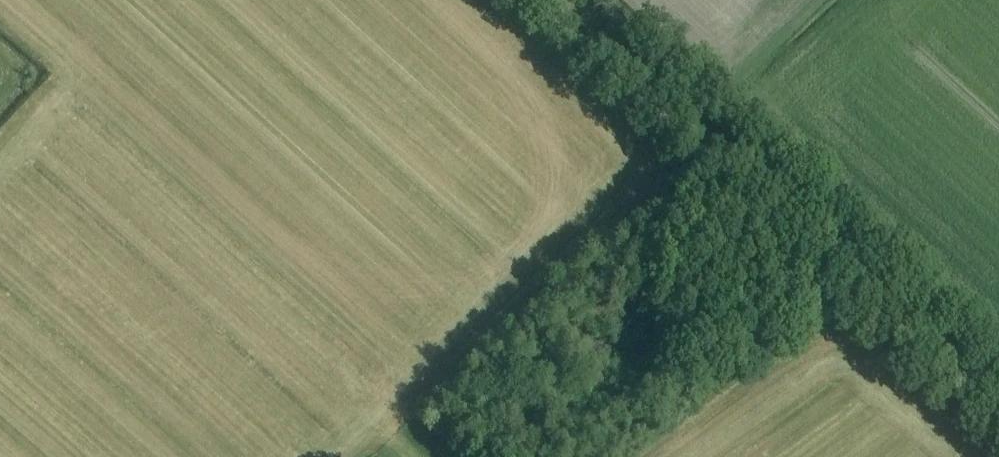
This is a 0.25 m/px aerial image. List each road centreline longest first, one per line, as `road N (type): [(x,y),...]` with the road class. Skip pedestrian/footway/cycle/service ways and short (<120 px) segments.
road 1 (track): [(998,401),(552,0)]

